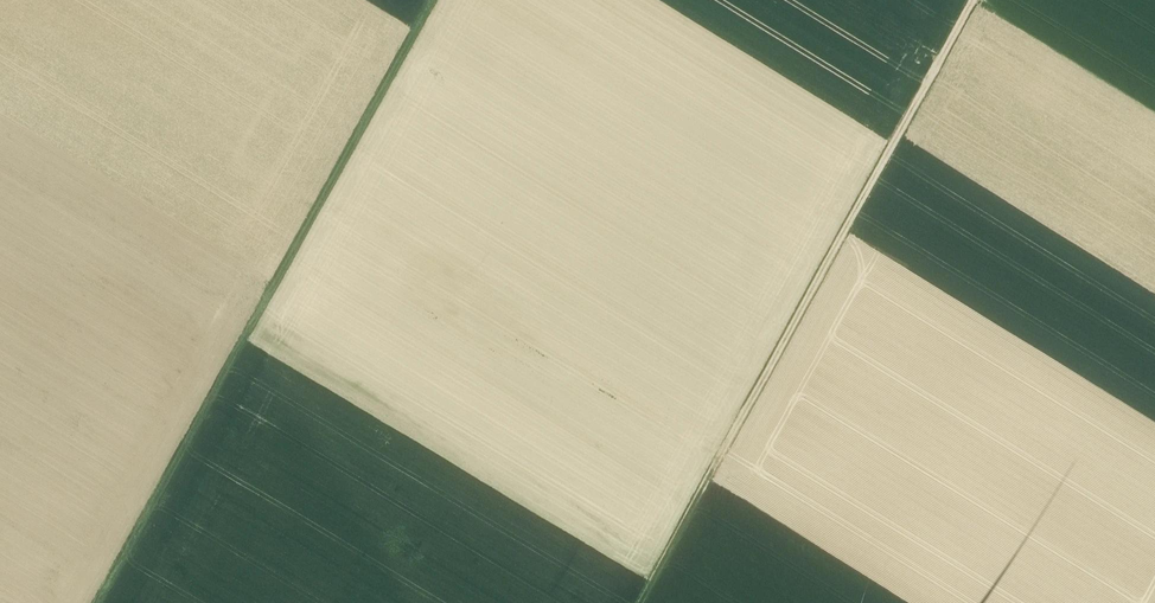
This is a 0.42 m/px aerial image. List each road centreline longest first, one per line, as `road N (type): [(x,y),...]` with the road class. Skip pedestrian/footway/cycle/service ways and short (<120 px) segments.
road 1 (track): [(976,0),(640,602)]
road 2 (track): [(449,0),(116,602)]

